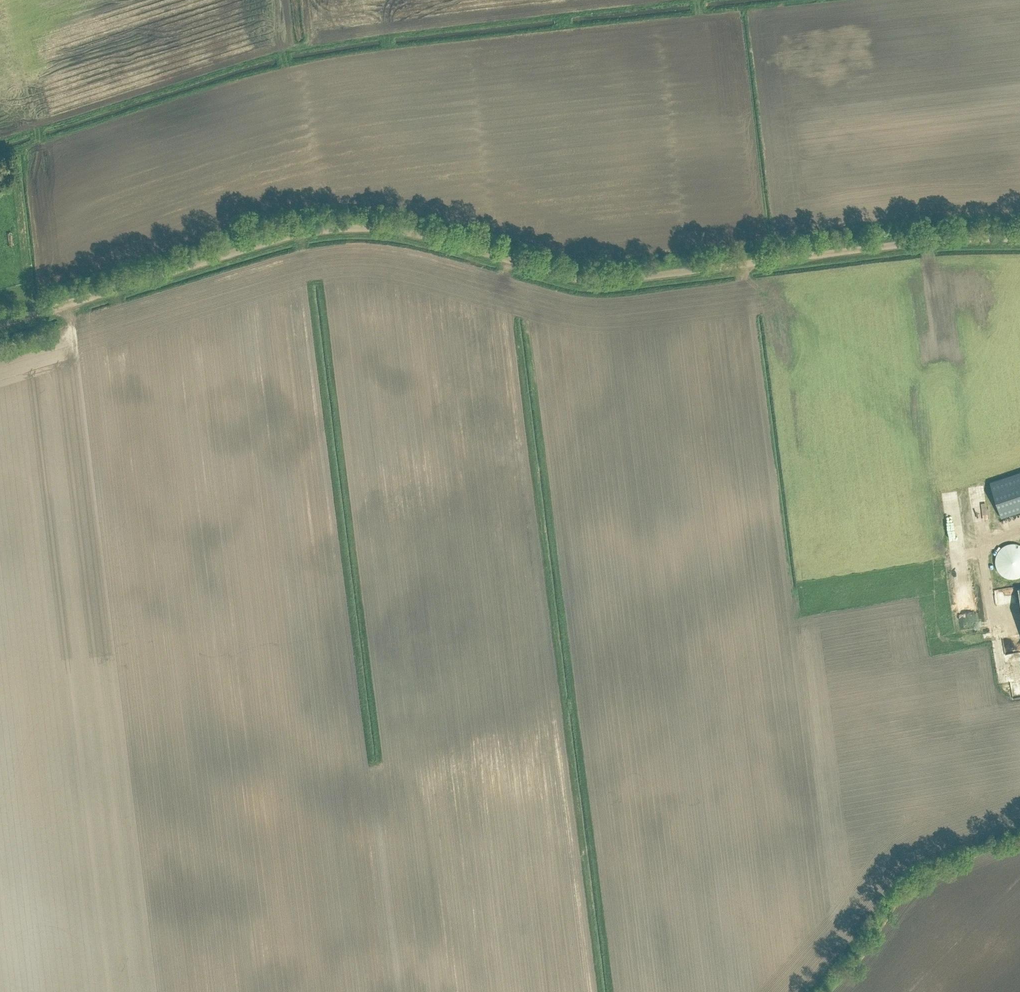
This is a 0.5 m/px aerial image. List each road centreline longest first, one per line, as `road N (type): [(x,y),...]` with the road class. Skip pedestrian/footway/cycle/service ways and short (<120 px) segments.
road 1 (unclassified): [(0,322),(319,227),(397,229),(609,278),(1019,237)]

